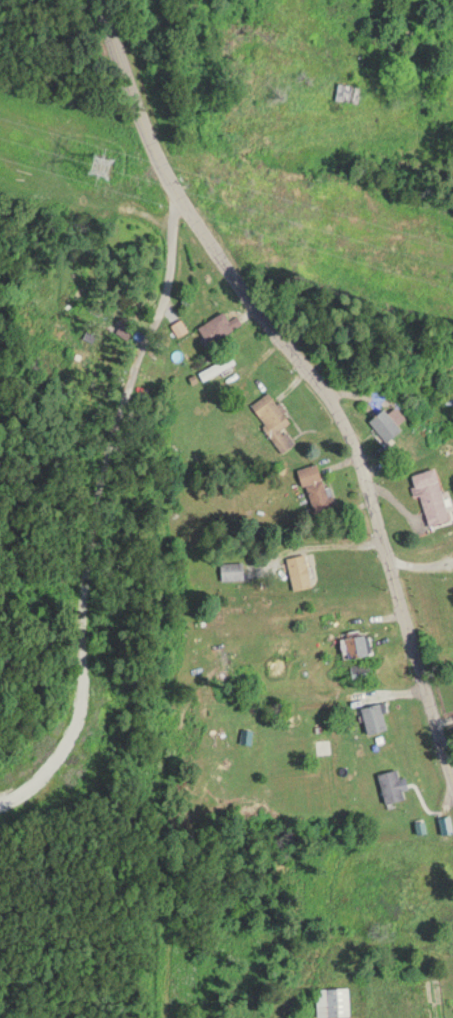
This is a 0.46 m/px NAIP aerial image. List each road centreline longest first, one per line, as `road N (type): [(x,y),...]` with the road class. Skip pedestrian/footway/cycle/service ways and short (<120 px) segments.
road 1 (residential): [(80,0),(135,147),(254,319),(338,417),(367,472),(452,797)]
road 2 (residential): [(135,147),(111,269),(99,394),(57,538),(0,624)]

